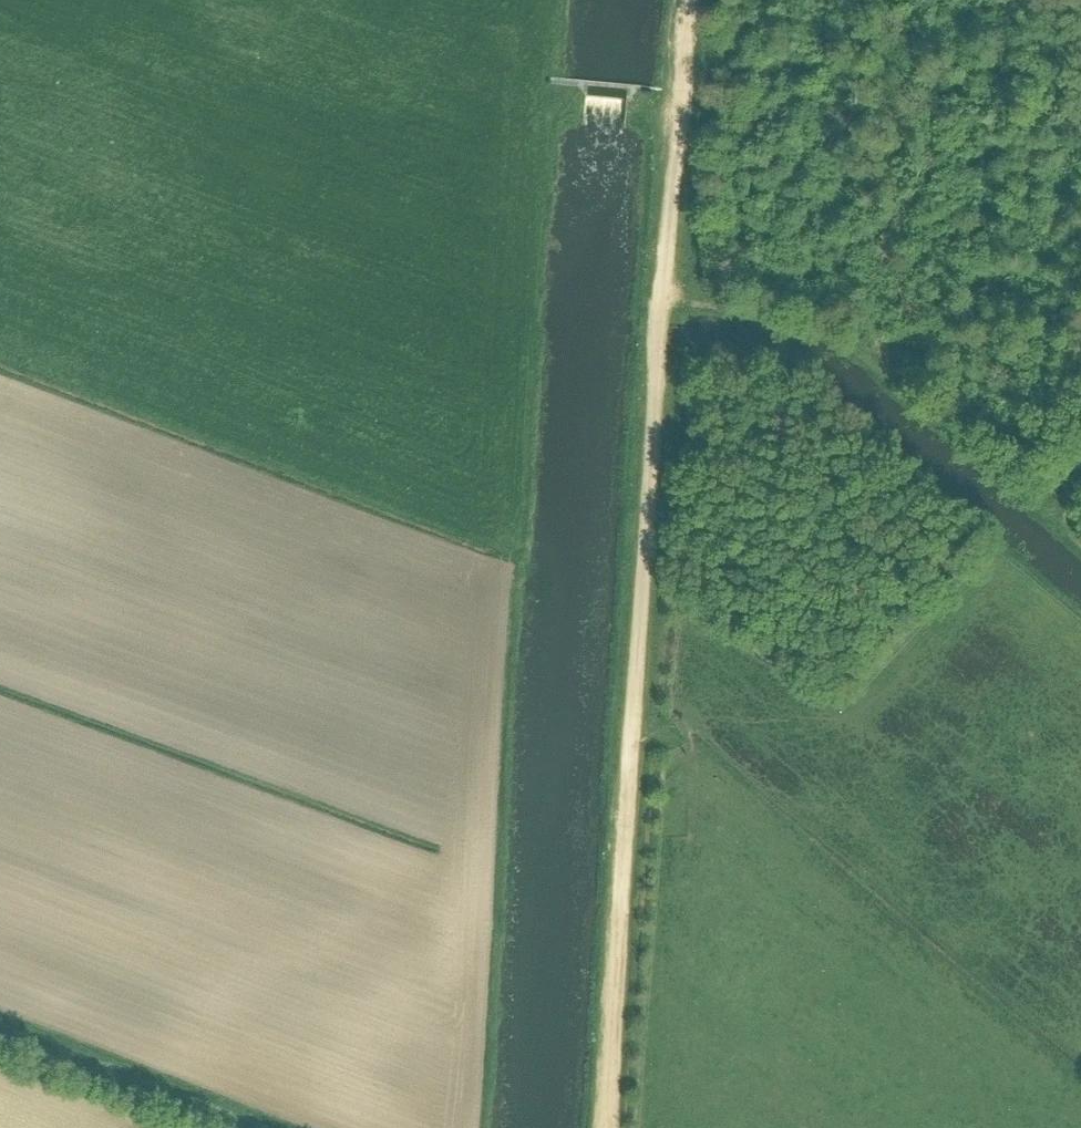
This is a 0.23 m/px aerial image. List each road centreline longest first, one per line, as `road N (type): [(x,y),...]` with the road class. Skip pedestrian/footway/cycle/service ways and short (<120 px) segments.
road 1 (track): [(607,1127),(690,0)]

